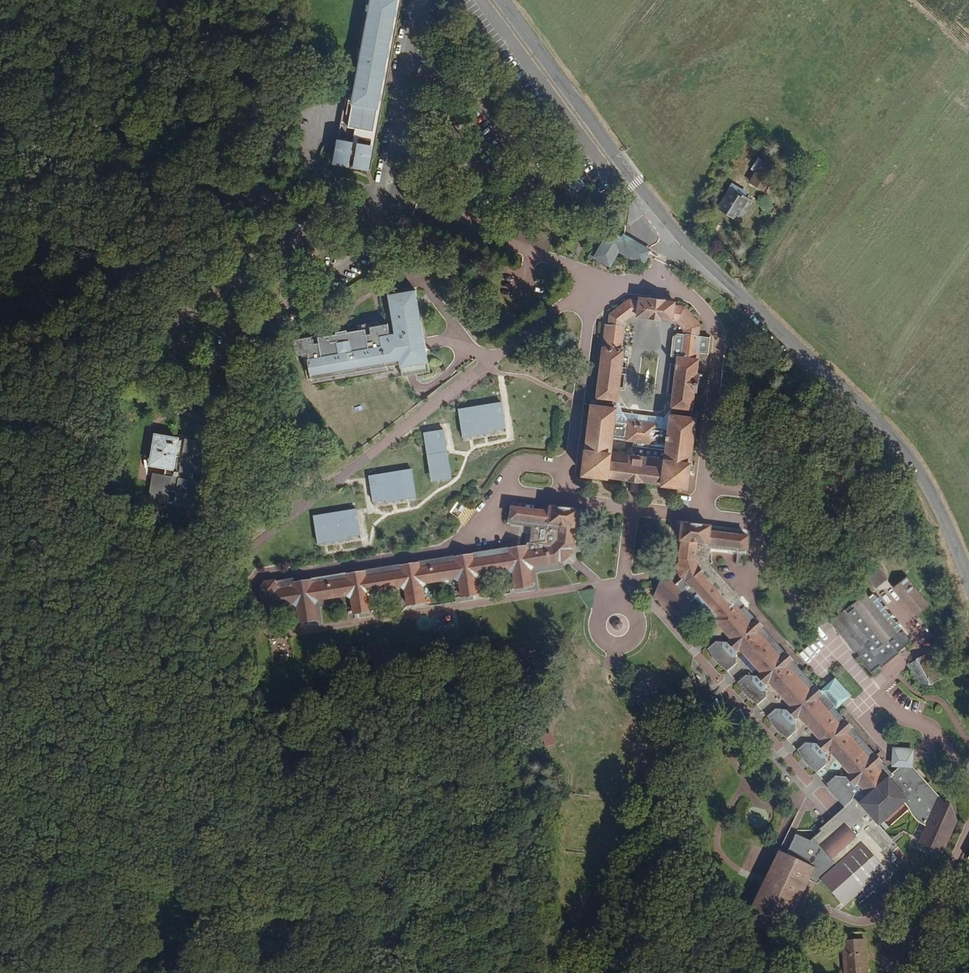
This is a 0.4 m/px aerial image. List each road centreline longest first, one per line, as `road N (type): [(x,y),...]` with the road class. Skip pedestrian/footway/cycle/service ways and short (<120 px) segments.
road 1 (unclassified): [(502,0),(676,237),(914,463),(968,585)]

